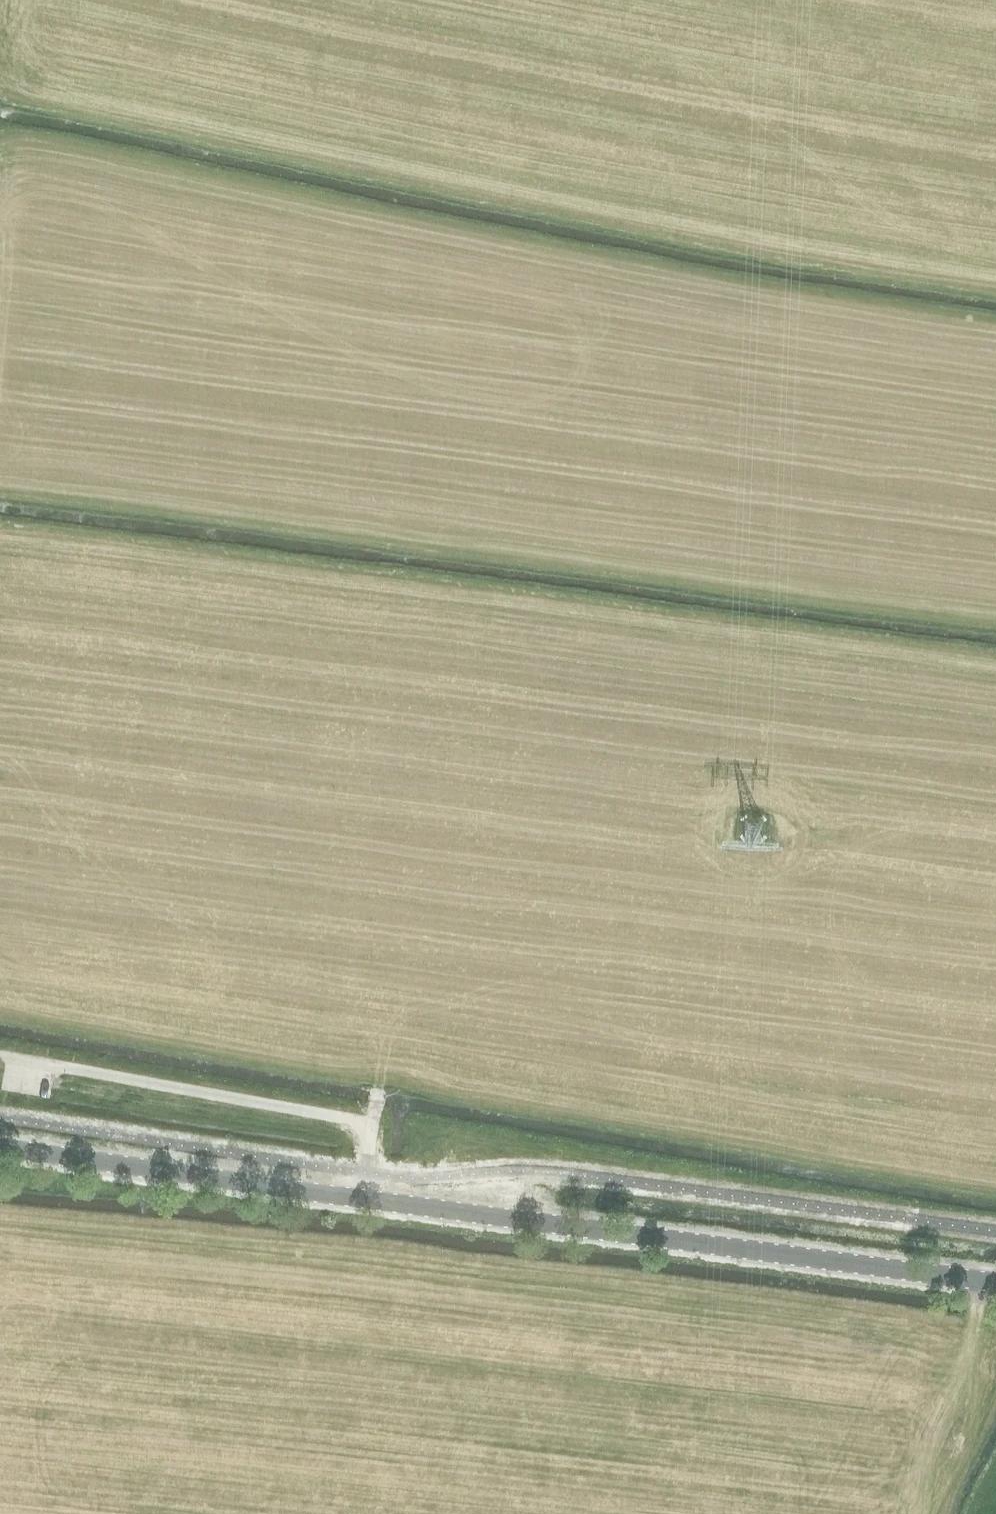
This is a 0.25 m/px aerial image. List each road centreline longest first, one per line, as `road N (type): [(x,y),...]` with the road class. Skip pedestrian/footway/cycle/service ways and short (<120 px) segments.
road 1 (secondary): [(995,1283),(0,1148)]

